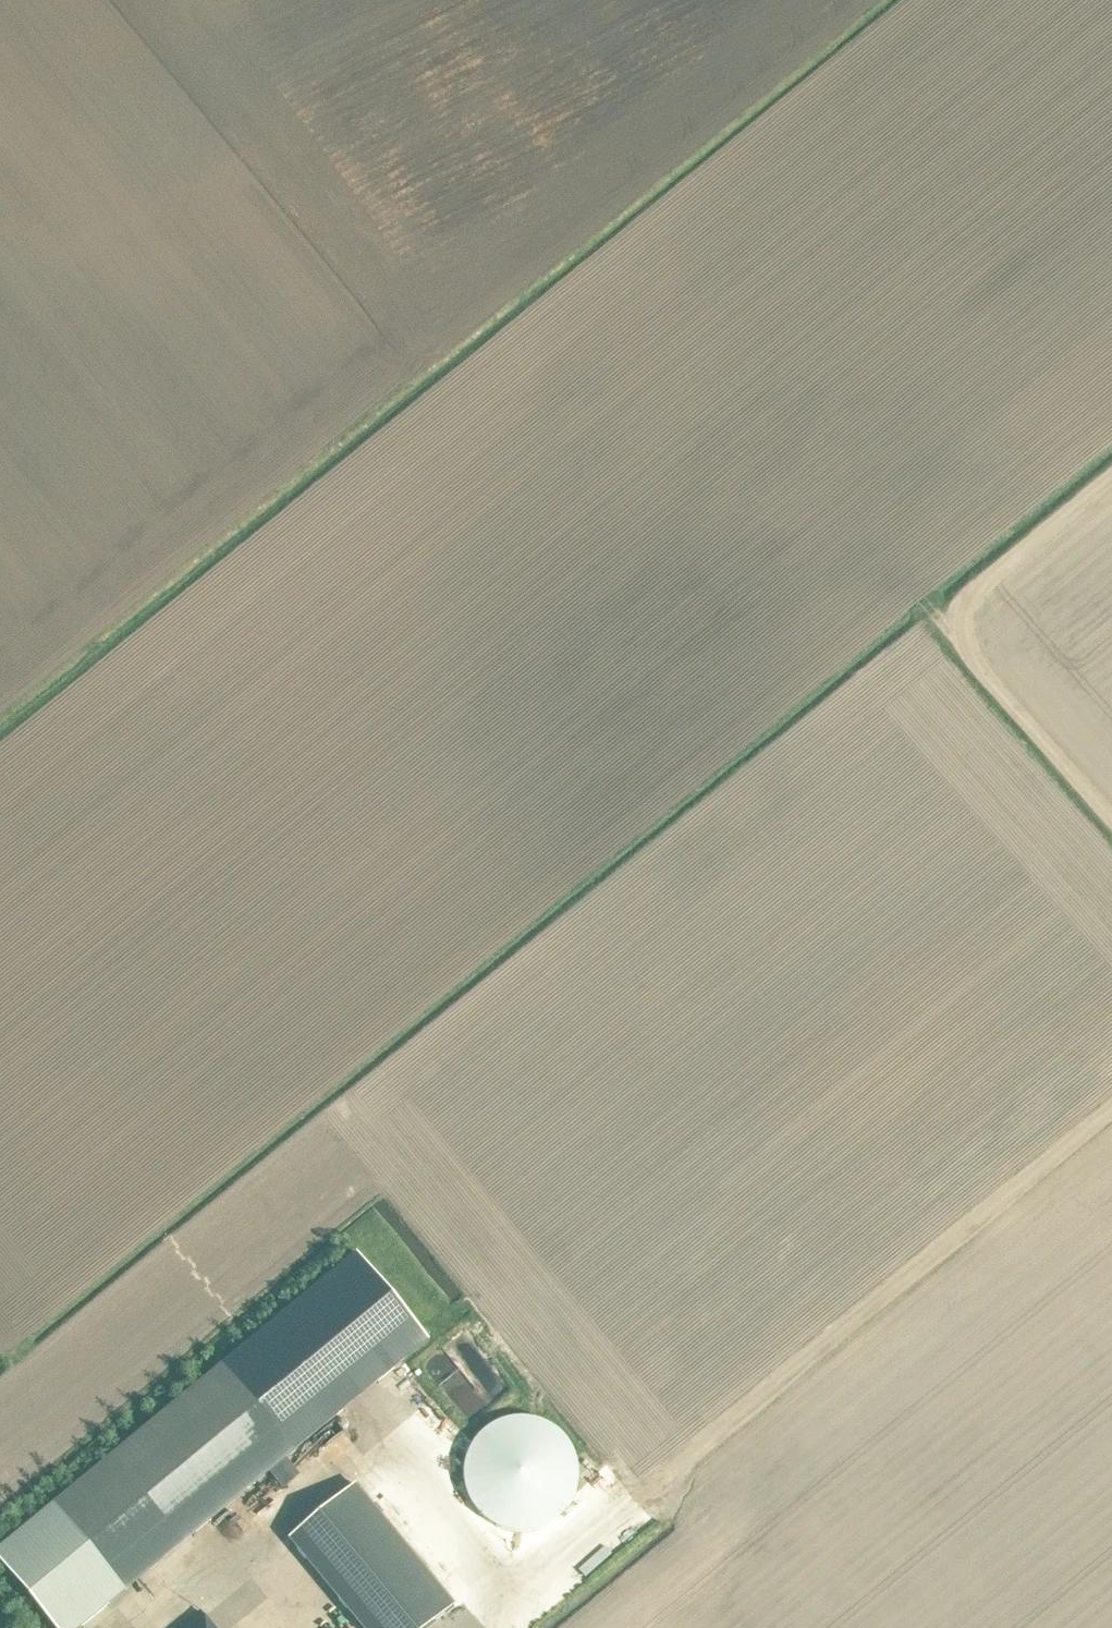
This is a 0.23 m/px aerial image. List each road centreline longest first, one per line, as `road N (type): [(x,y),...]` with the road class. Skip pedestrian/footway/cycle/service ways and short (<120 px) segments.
road 1 (track): [(638,1499),(1111,1107)]
road 2 (track): [(1111,822),(958,643),(955,620),(966,598),(1111,477)]

